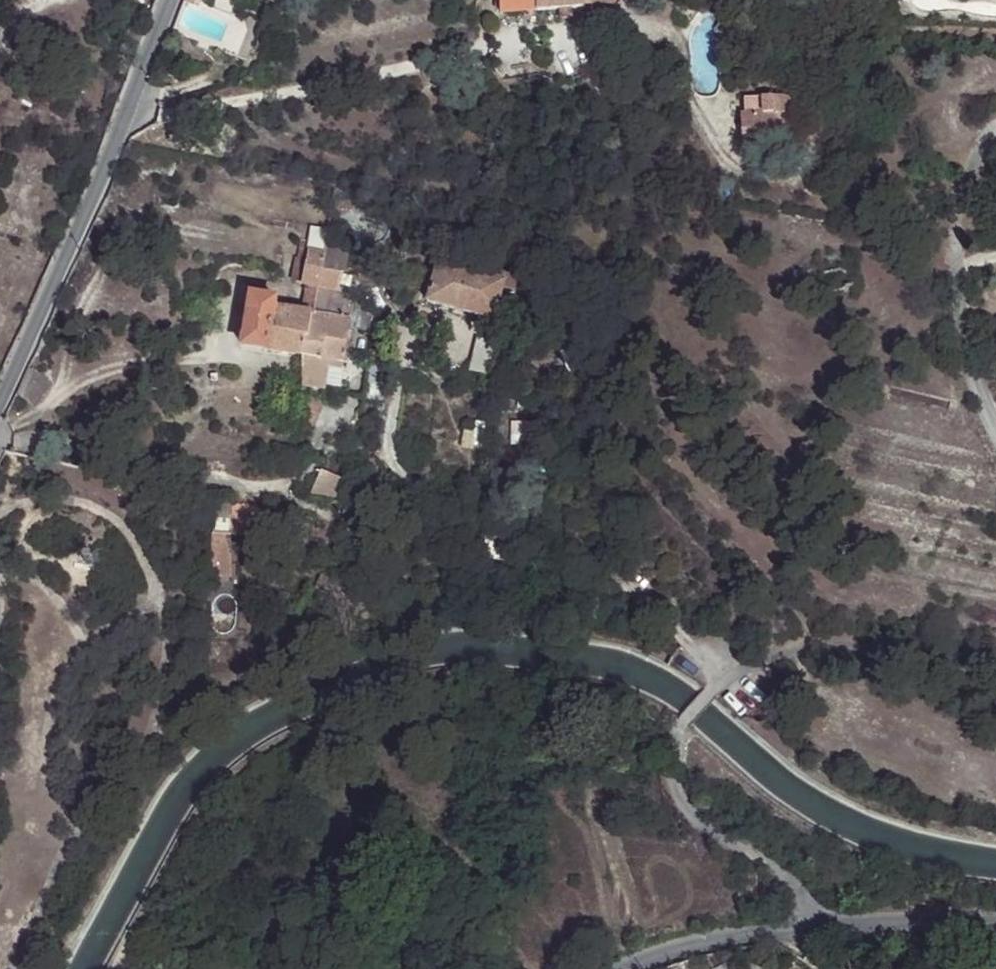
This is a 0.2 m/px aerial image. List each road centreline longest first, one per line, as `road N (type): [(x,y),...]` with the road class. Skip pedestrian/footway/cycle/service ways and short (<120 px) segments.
road 1 (residential): [(0,403),(173,0)]
road 2 (residential): [(630,968),(758,928),(869,921),(995,933)]

